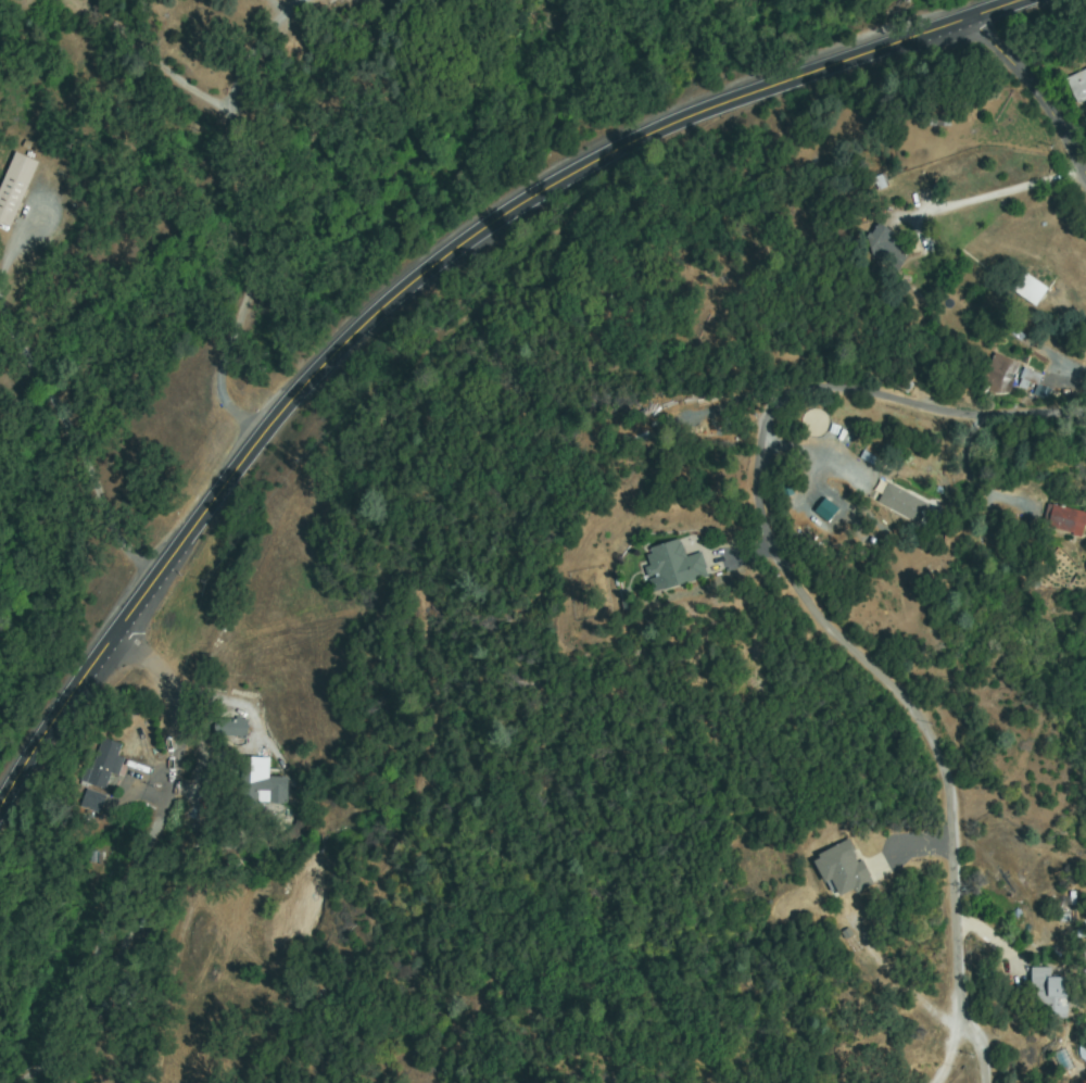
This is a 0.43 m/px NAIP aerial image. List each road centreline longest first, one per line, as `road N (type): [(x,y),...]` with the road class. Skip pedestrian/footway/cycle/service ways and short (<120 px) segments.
road 1 (primary): [(0,811),(248,452),(318,368),(420,272),(548,184),(617,148),(1023,0)]
road 2 (residential): [(1085,415),(950,415),(858,396),(793,395),(767,418),(757,456),(761,515),(797,589),(900,693),(942,759),(954,819),(961,988),(986,1082)]
road 3 (residential): [(569,173),(482,248),(439,306),(390,423),(283,595),(215,676)]
road 4 (residential): [(1085,174),(983,14)]

